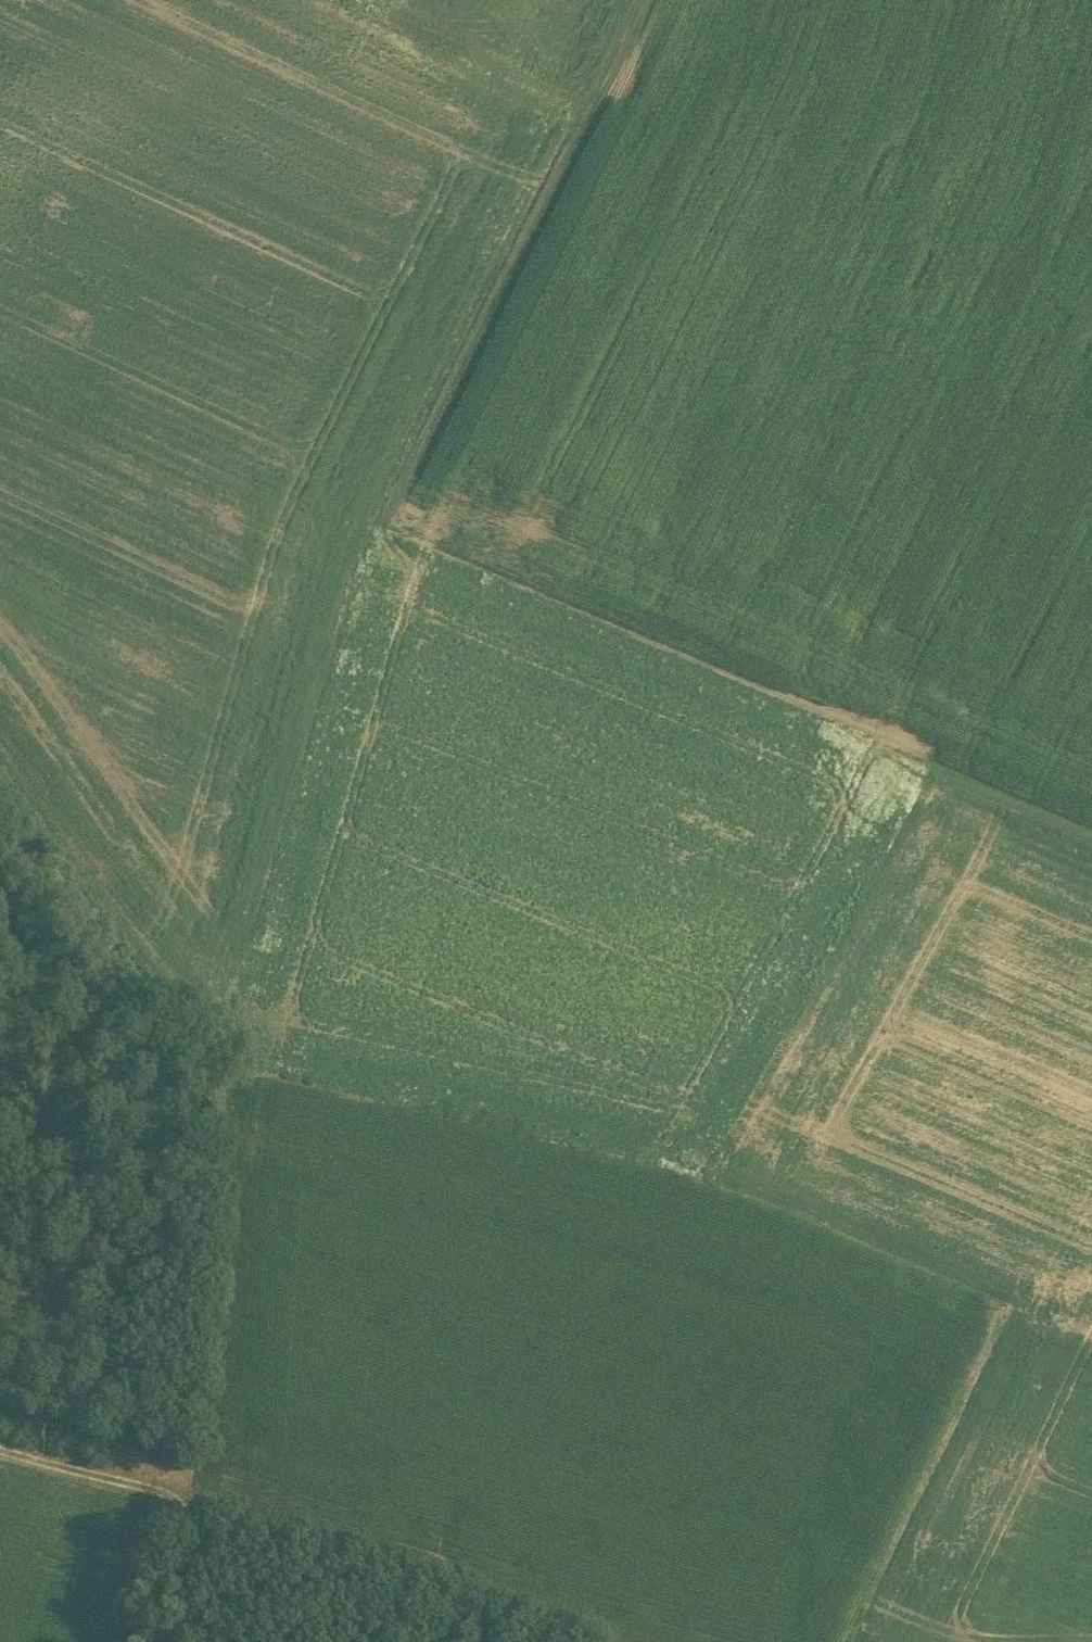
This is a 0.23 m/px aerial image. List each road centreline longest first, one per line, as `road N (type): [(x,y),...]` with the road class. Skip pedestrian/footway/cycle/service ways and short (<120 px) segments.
road 1 (track): [(643,0),(383,519)]
road 2 (track): [(0,1449),(190,1510),(181,1641)]

